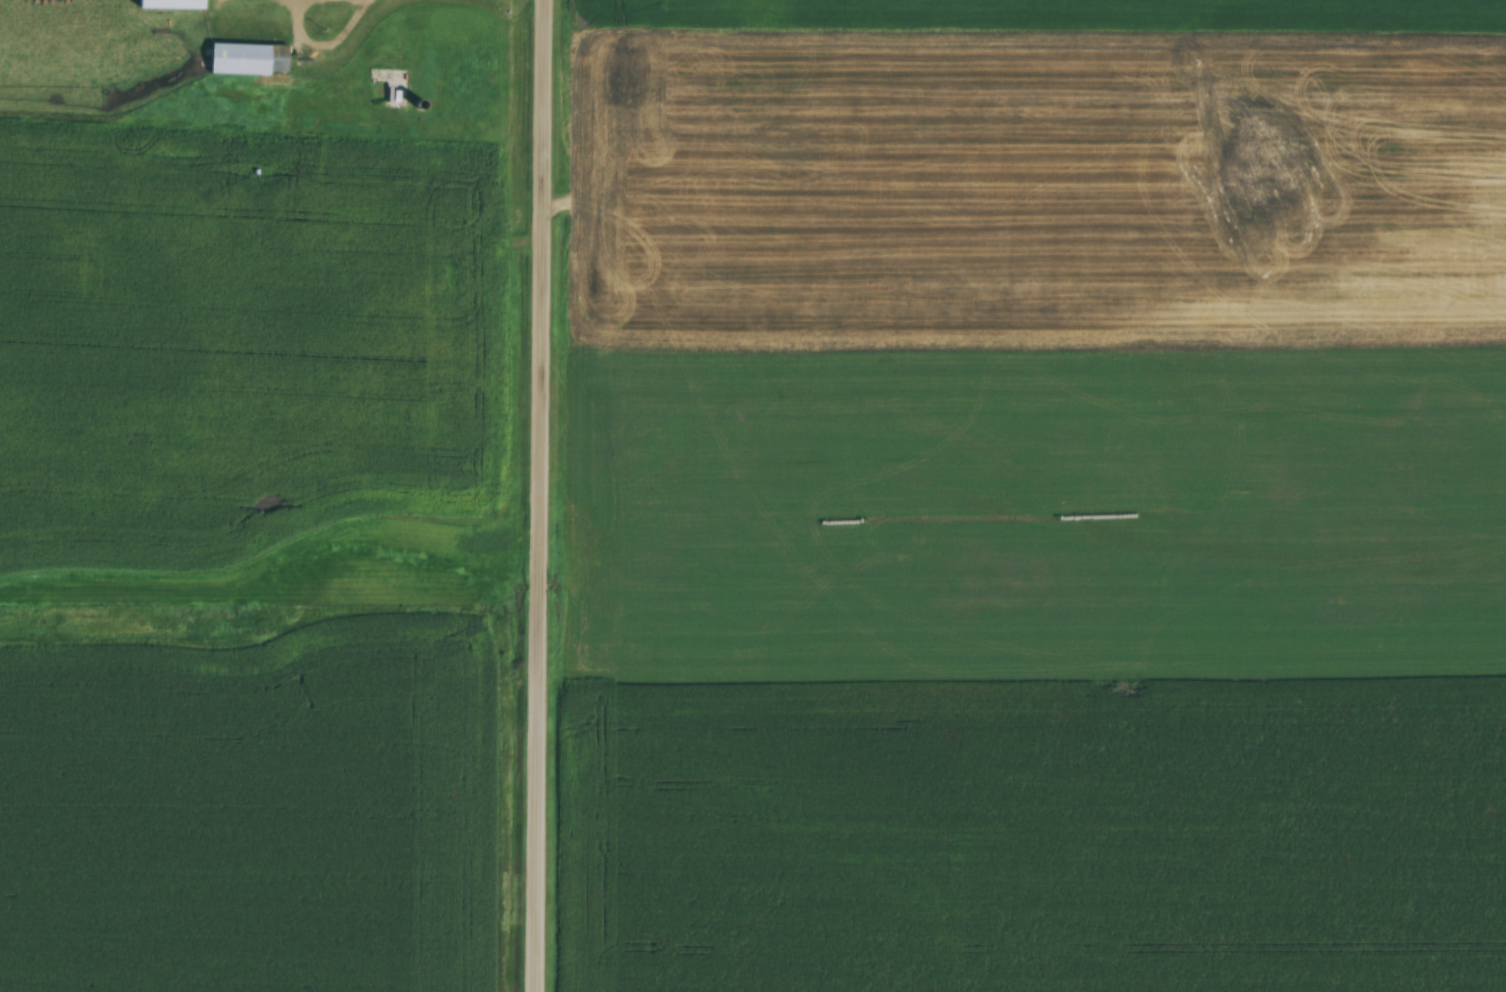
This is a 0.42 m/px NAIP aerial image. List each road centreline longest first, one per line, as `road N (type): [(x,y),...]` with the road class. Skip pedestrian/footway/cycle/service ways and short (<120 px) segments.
road 1 (residential): [(541,991),(542,0)]

